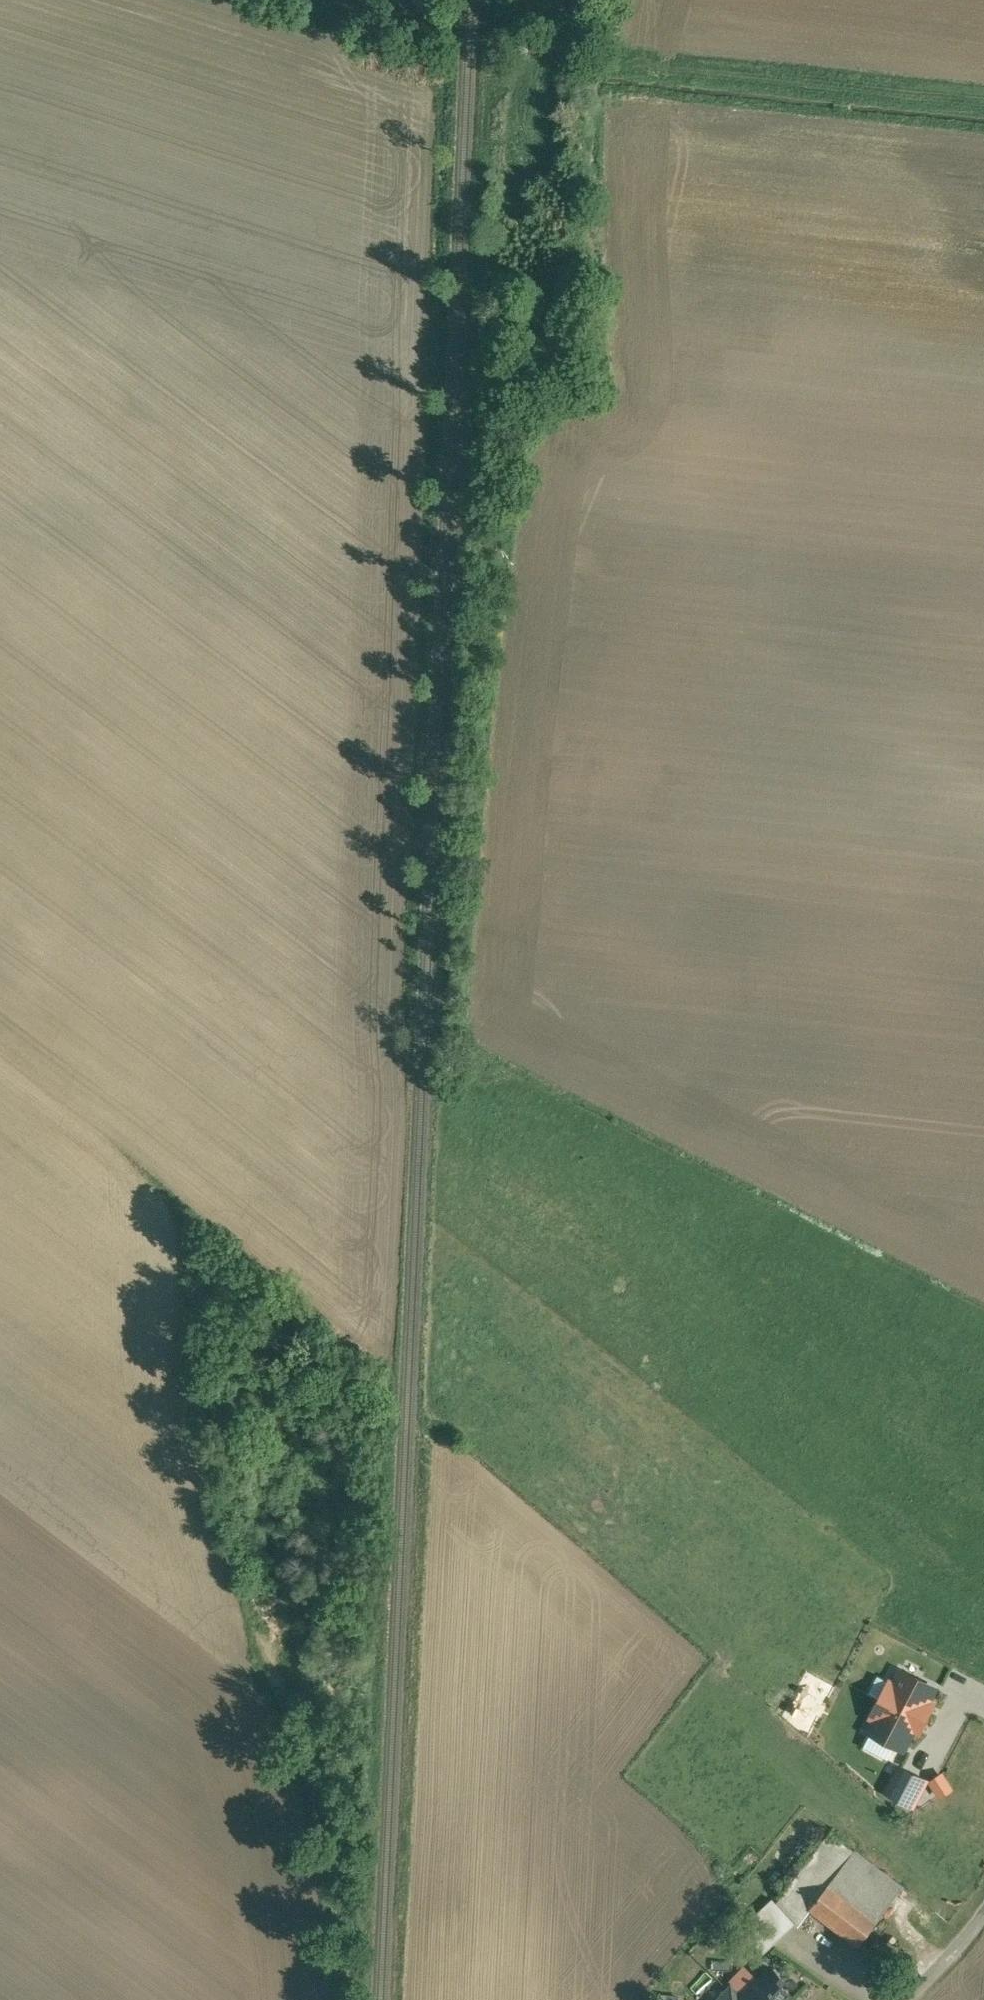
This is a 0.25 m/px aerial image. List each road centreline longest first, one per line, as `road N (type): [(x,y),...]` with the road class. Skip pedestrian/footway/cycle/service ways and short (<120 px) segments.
road 1 (unclassified): [(983,1899),(881,1999)]

